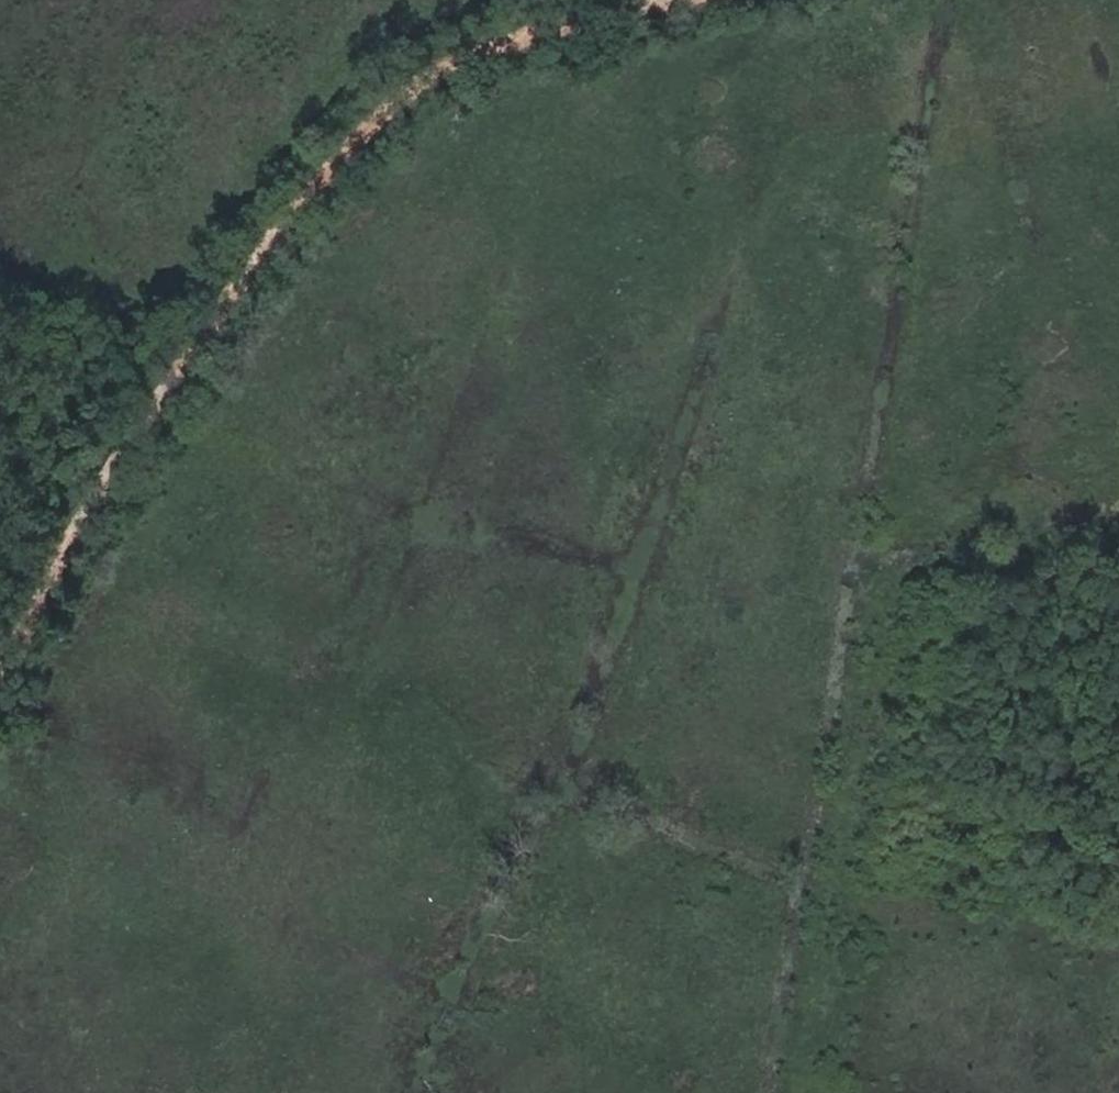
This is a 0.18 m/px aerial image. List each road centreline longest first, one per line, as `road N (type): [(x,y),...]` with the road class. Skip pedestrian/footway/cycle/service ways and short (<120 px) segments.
road 1 (unclassified): [(696,0),(484,46),(325,180),(0,702)]

